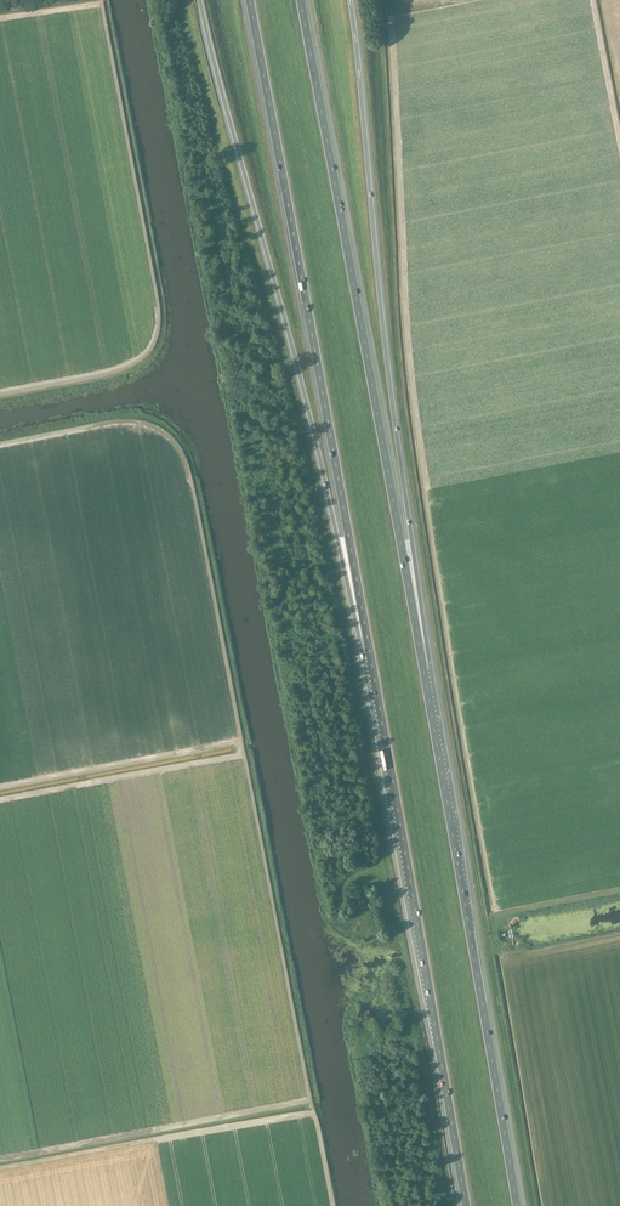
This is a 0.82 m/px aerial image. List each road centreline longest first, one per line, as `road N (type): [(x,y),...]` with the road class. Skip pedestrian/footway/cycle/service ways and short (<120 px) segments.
road 1 (motorway): [(424,671),(300,0)]
road 2 (motorway): [(200,0),(371,660)]
road 3 (motorway): [(424,671),(350,0)]
road 4 (motorway): [(250,0),(371,660)]
road 5 (motorway): [(371,660),(465,1205)]
road 6 (motorway): [(517,1205),(424,671)]

